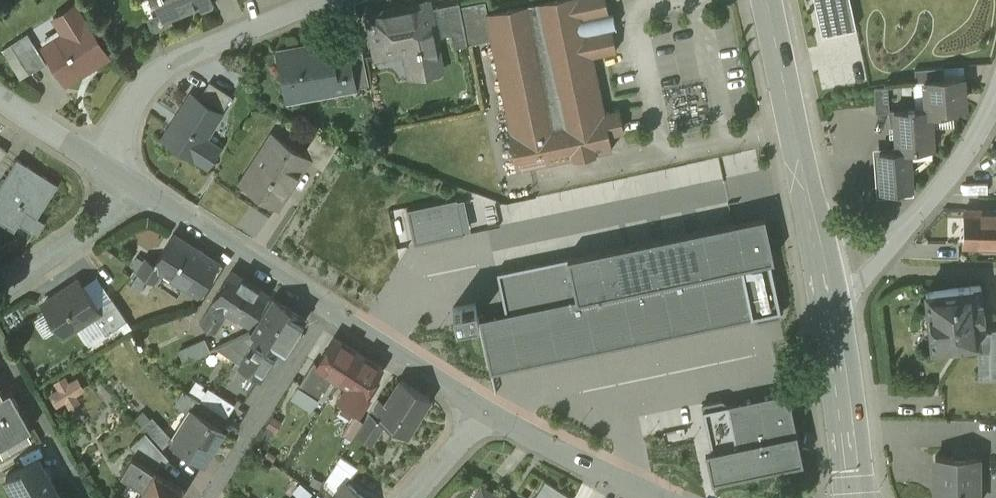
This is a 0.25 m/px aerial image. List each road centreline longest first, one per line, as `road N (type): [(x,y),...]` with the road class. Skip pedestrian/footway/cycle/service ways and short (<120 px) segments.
road 1 (residential): [(656,497),(450,390),(142,184)]
road 2 (secondary): [(766,0),(831,297)]
road 3 (residential): [(108,159),(148,83),(170,62),(321,0)]
road 4 (residential): [(831,297),(911,216),(967,141),(995,82)]
road 5 (secondary): [(831,297),(855,497)]
road 6 (residential): [(142,184),(0,289)]
road 7 (residential): [(108,159),(0,102)]

